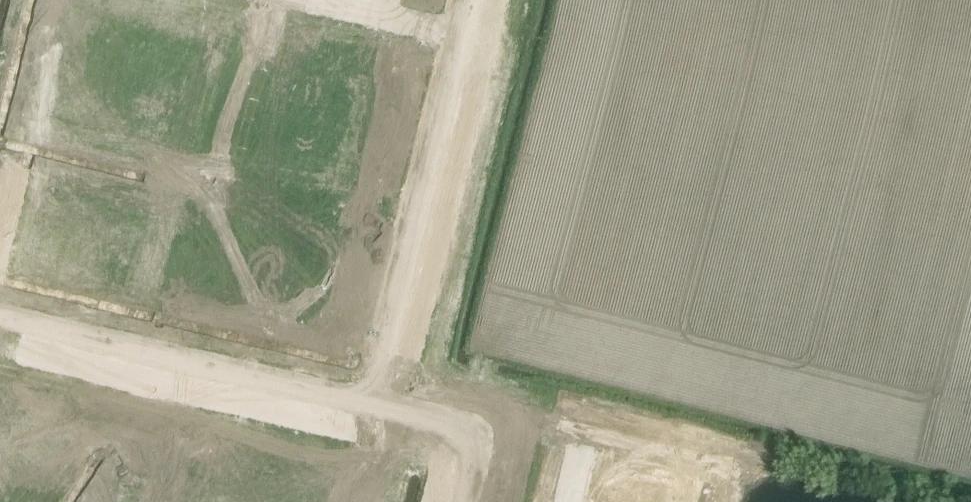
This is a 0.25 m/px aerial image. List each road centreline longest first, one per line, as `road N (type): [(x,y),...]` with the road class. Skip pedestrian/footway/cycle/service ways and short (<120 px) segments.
road 1 (residential): [(375,406),(0,316)]
road 2 (residential): [(464,36),(375,406)]
road 3 (residential): [(458,501),(476,430),(375,406)]
road 4 (residential): [(316,0),(464,36)]

